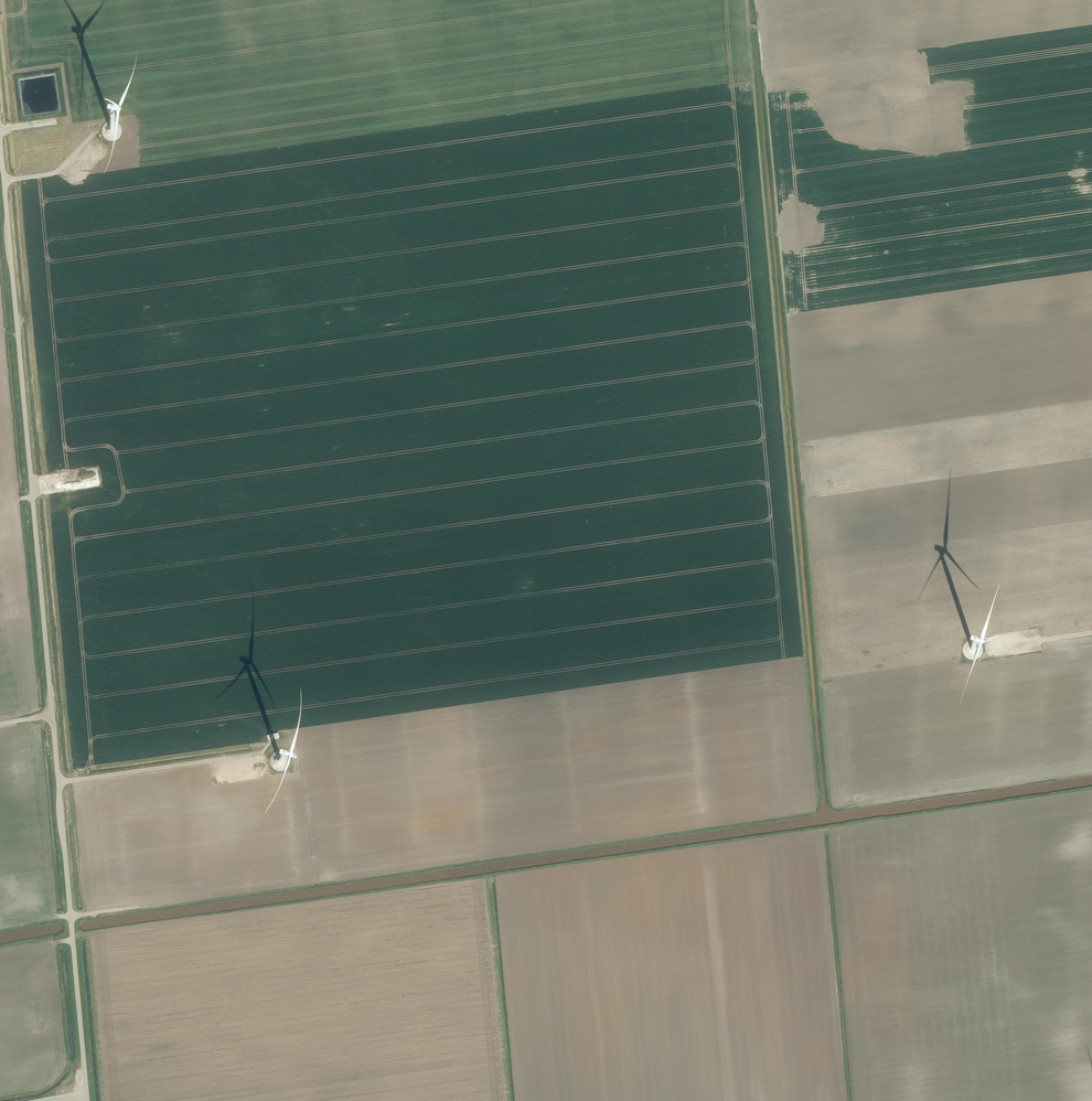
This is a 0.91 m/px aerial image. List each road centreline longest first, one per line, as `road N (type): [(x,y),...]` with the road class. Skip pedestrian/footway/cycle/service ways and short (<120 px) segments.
road 1 (unclassified): [(87,1100),(0,136)]

